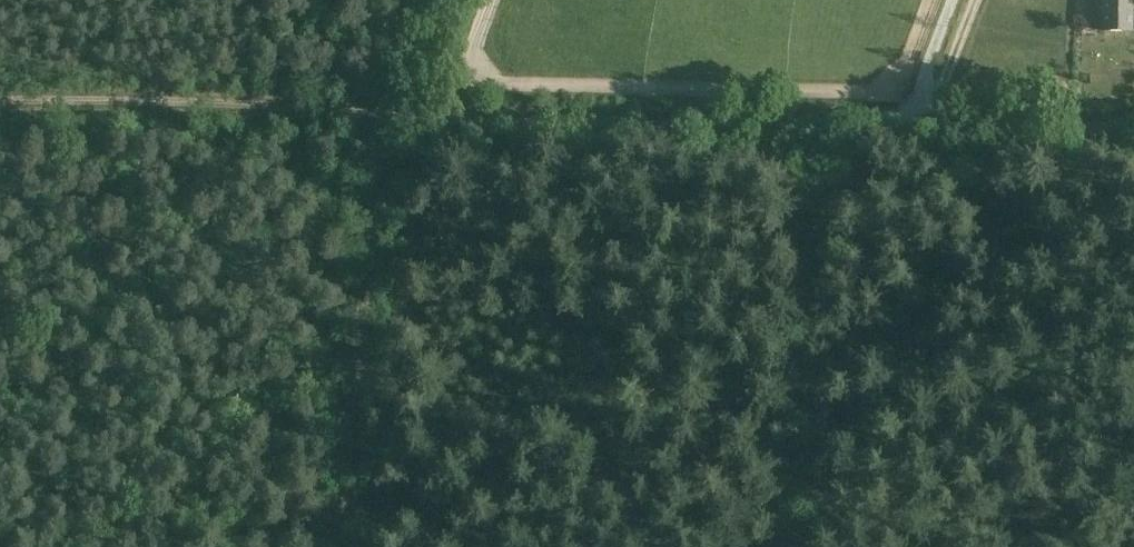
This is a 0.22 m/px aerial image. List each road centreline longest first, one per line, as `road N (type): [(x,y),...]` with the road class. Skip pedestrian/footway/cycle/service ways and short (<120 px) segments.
road 1 (track): [(391,112),(858,125)]
road 2 (track): [(336,546),(391,112)]
road 3 (track): [(391,112),(0,100)]
road 4 (unclassified): [(1133,128),(858,125)]

